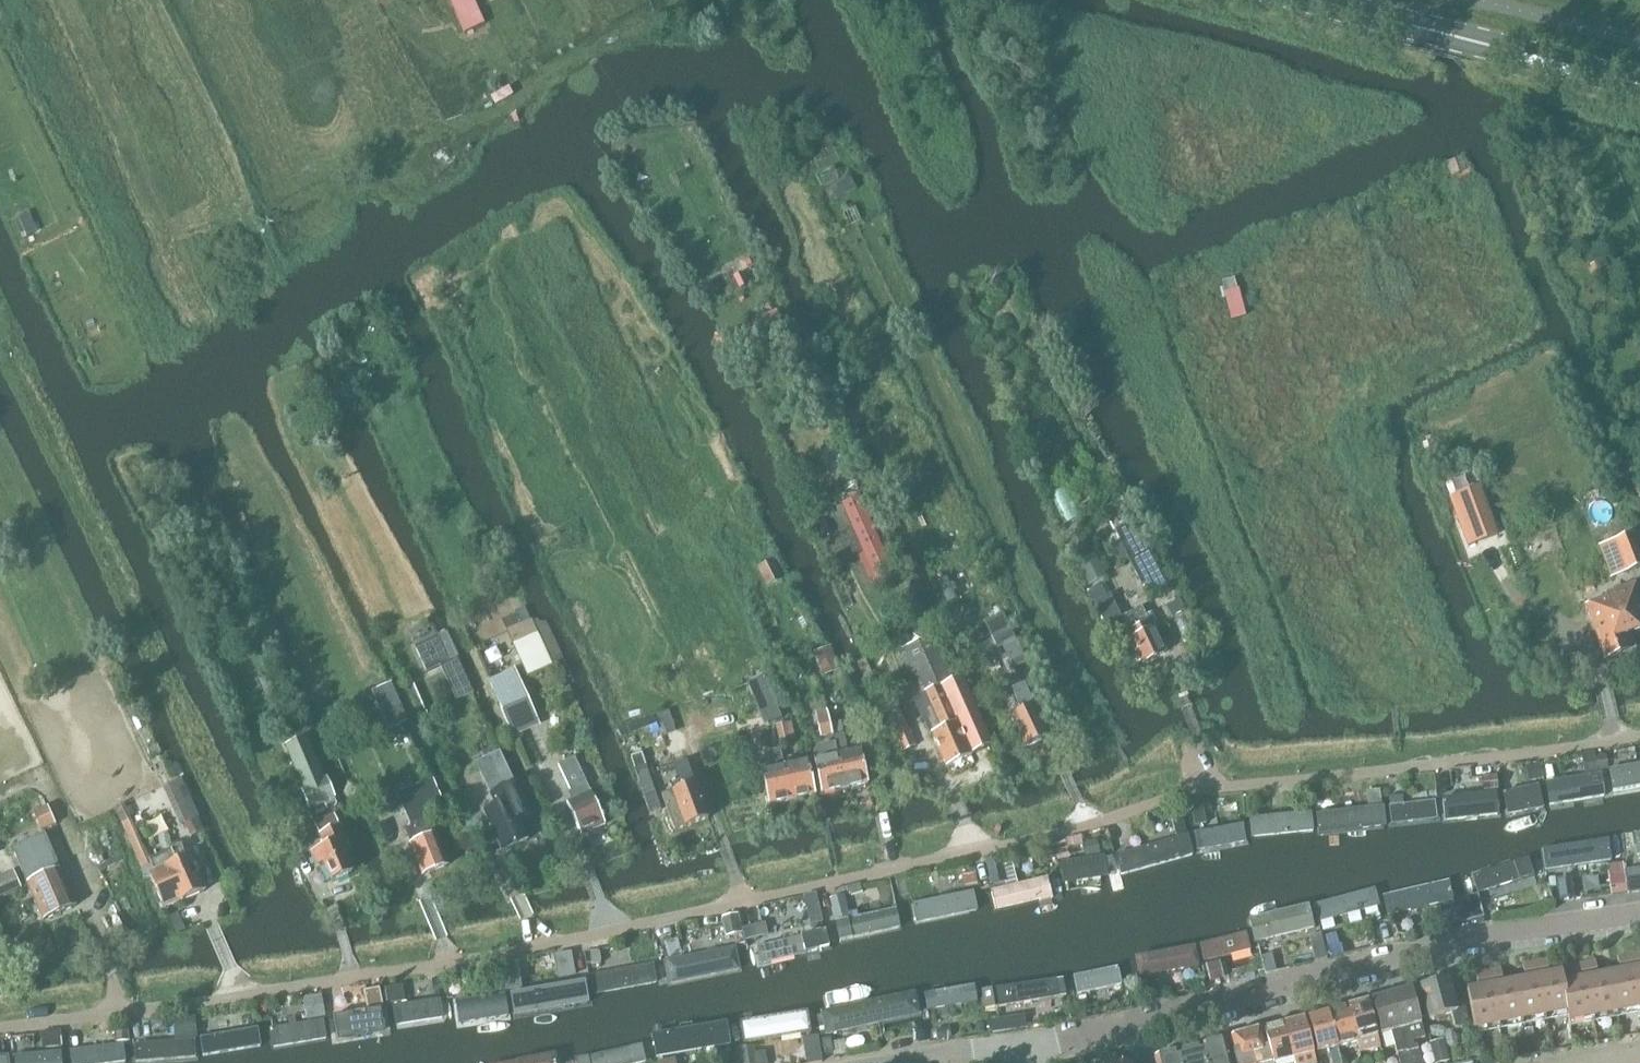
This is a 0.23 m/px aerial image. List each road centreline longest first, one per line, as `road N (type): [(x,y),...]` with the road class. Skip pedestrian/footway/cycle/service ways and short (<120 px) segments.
road 1 (residential): [(0,1032),(588,937),(1036,841),(1208,794),(1639,738)]
road 2 (residential): [(1027,1047),(1468,939),(1639,914)]
road 3 (secondary): [(1639,85),(1313,0)]

